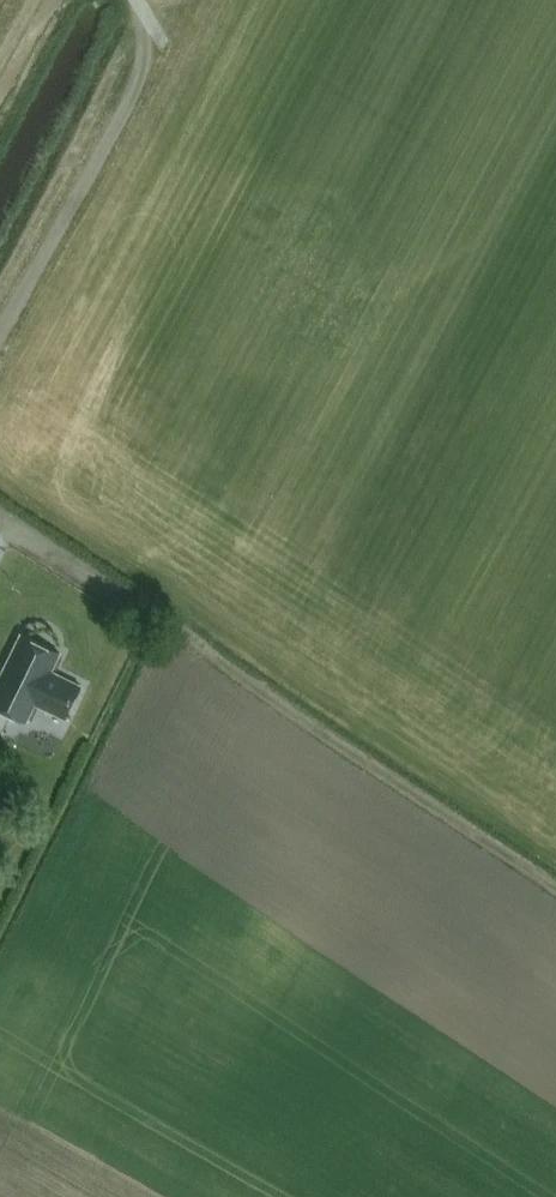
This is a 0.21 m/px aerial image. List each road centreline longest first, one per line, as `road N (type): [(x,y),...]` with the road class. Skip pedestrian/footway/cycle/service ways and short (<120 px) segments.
road 1 (track): [(555,886),(202,648)]

